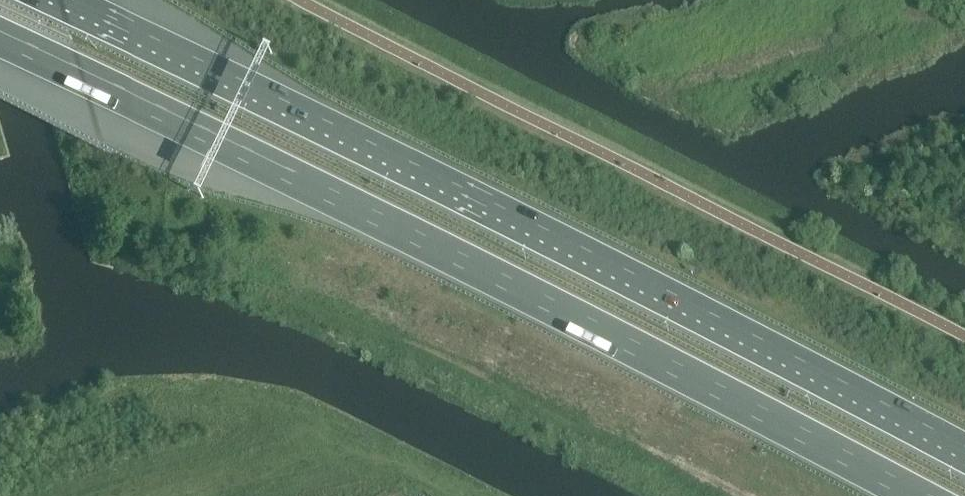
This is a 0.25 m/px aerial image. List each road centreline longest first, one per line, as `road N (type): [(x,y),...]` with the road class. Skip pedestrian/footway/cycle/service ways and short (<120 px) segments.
road 1 (motorway): [(0,43),(434,249),(914,495)]
road 2 (motorway): [(964,458),(444,185),(59,0)]

